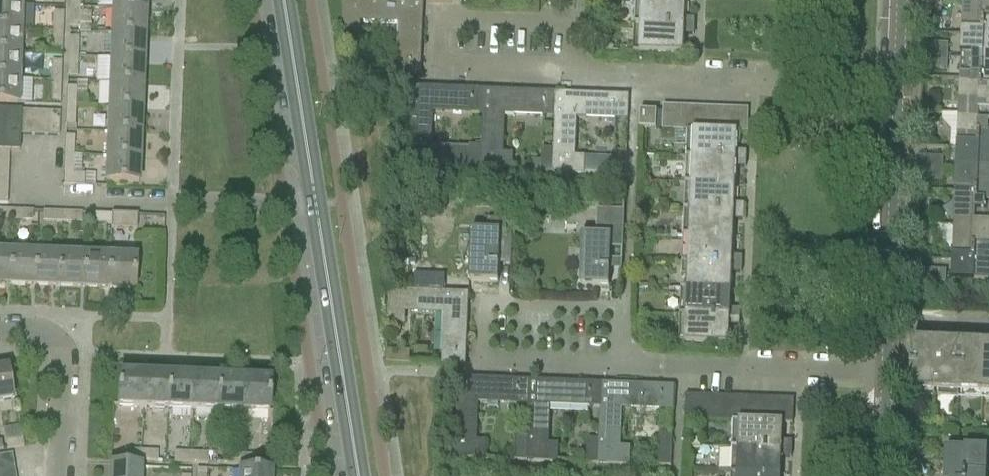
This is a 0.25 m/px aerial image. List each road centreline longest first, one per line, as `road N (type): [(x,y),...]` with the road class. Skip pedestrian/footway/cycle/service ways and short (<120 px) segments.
road 1 (secondary): [(357,475),(284,0)]
road 2 (residential): [(623,371),(484,365),(487,305),(623,312)]
road 3 (residential): [(895,90),(571,74)]
road 4 (residential): [(571,74),(445,66),(448,26),(572,30)]
road 5 (residential): [(886,381),(623,371)]
road 6 (tertiary): [(887,319),(895,90)]
road 7 (unclassified): [(65,475),(67,337),(0,332)]

